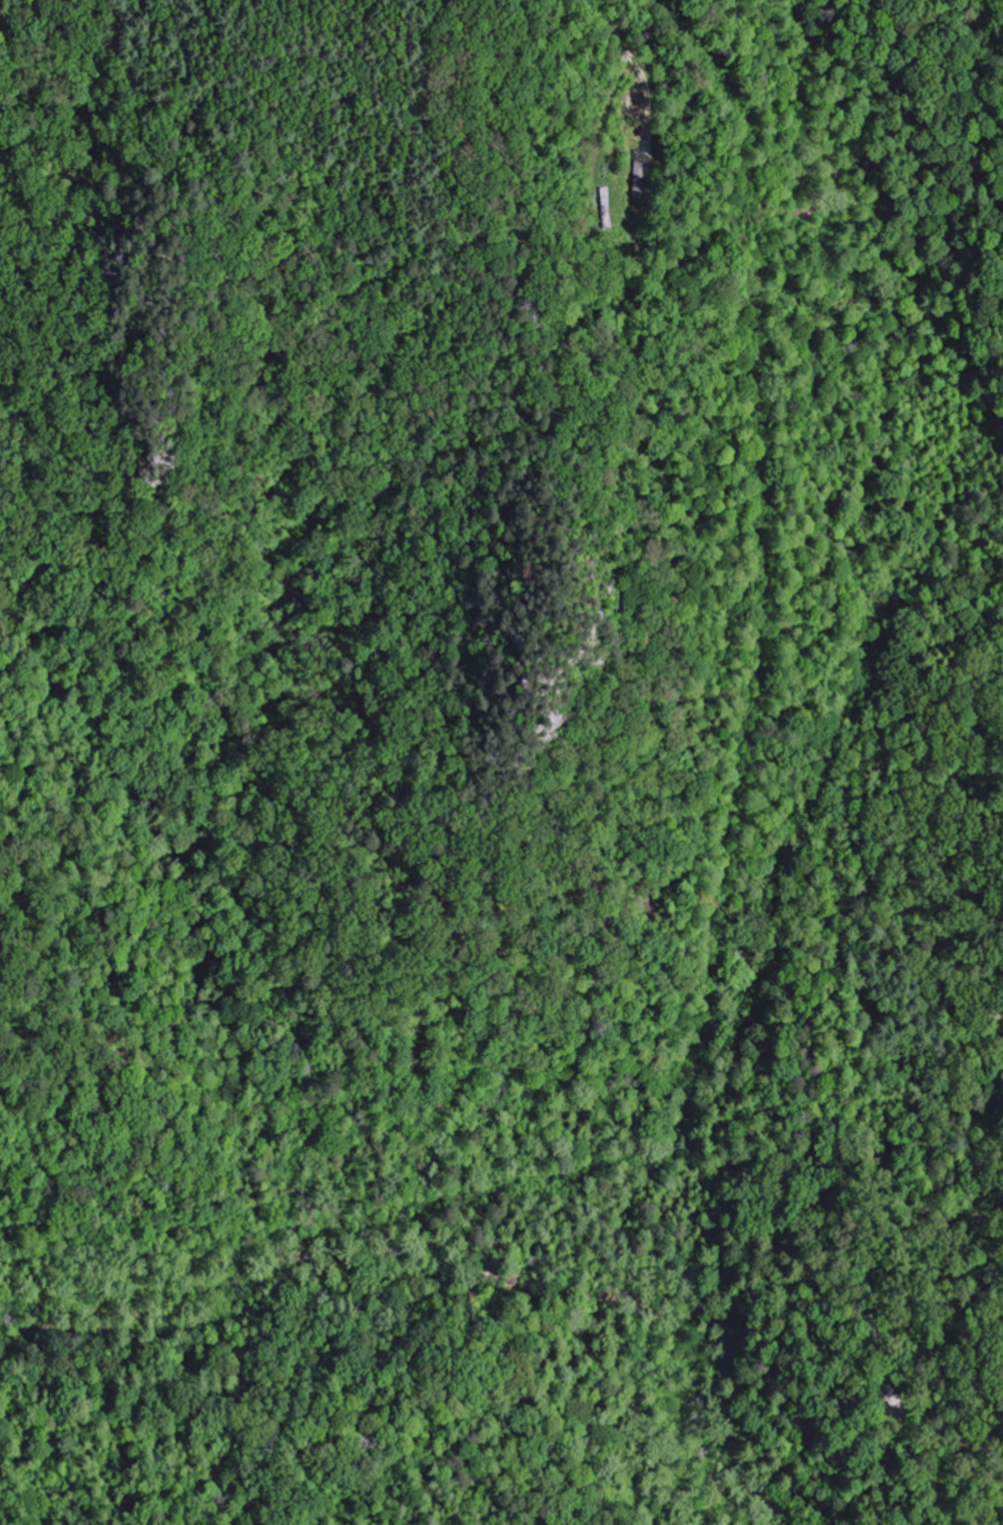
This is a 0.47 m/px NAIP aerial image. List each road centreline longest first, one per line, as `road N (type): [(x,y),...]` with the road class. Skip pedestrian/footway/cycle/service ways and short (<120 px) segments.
road 1 (residential): [(0,1105),(64,1105),(86,1083),(107,997),(0,784)]

